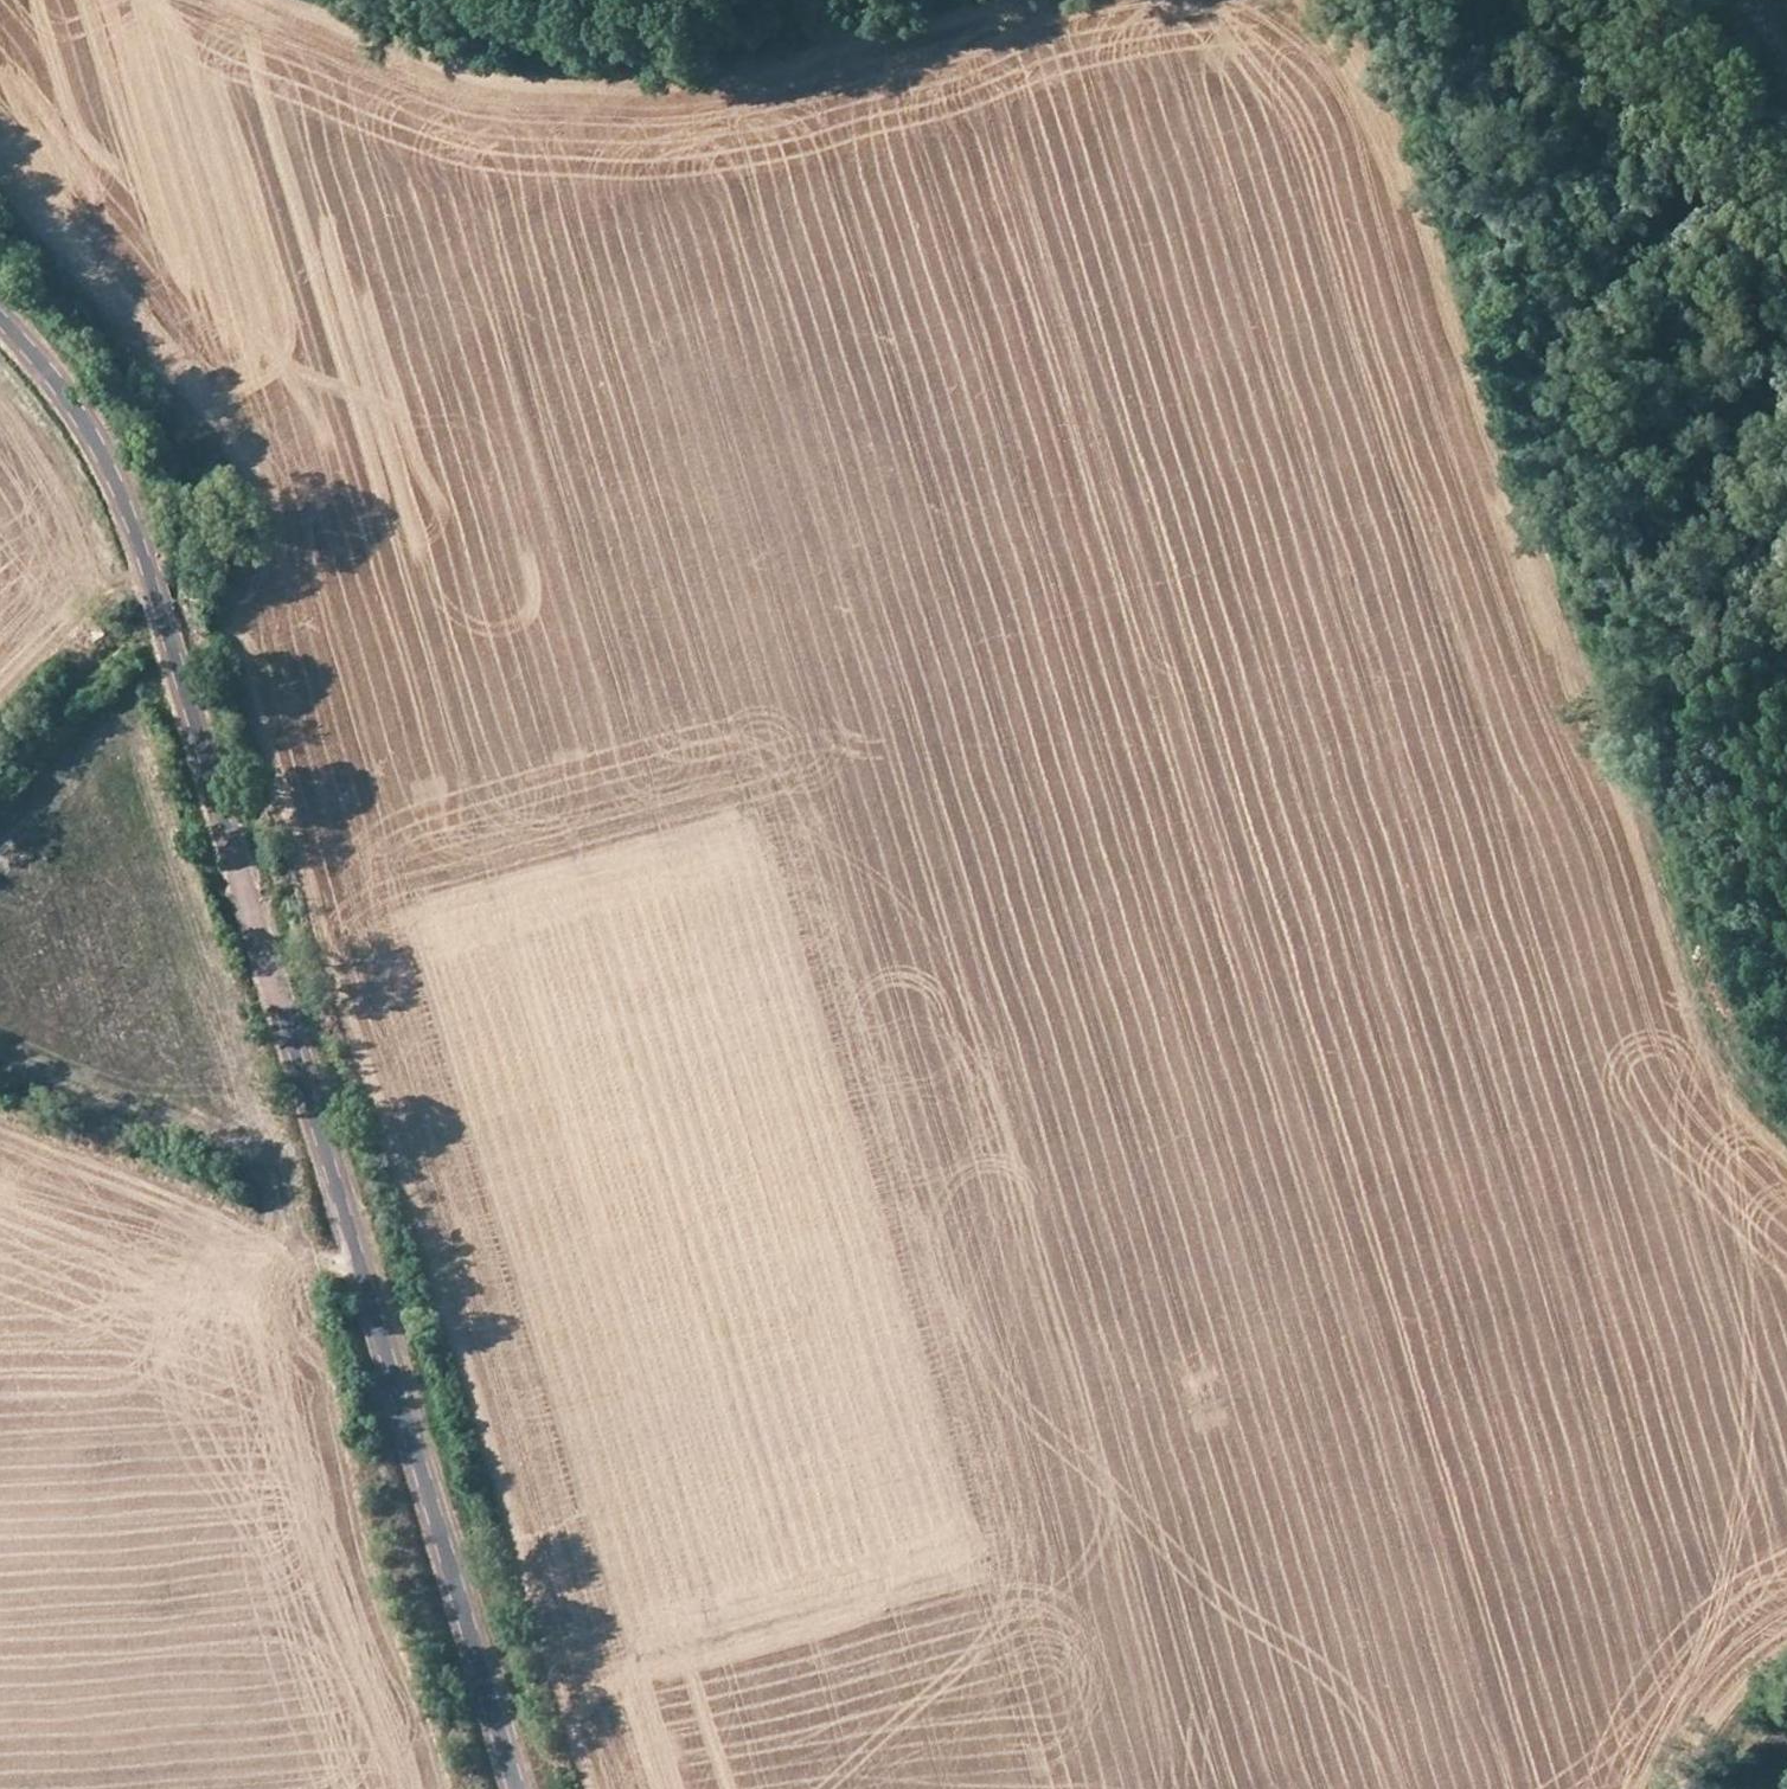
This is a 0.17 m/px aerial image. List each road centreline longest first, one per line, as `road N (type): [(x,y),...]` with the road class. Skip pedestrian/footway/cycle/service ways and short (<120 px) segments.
road 1 (tertiary): [(0,329),(88,432),(130,530),(325,1150),(512,1788)]
road 2 (track): [(1680,0),(1786,137)]

